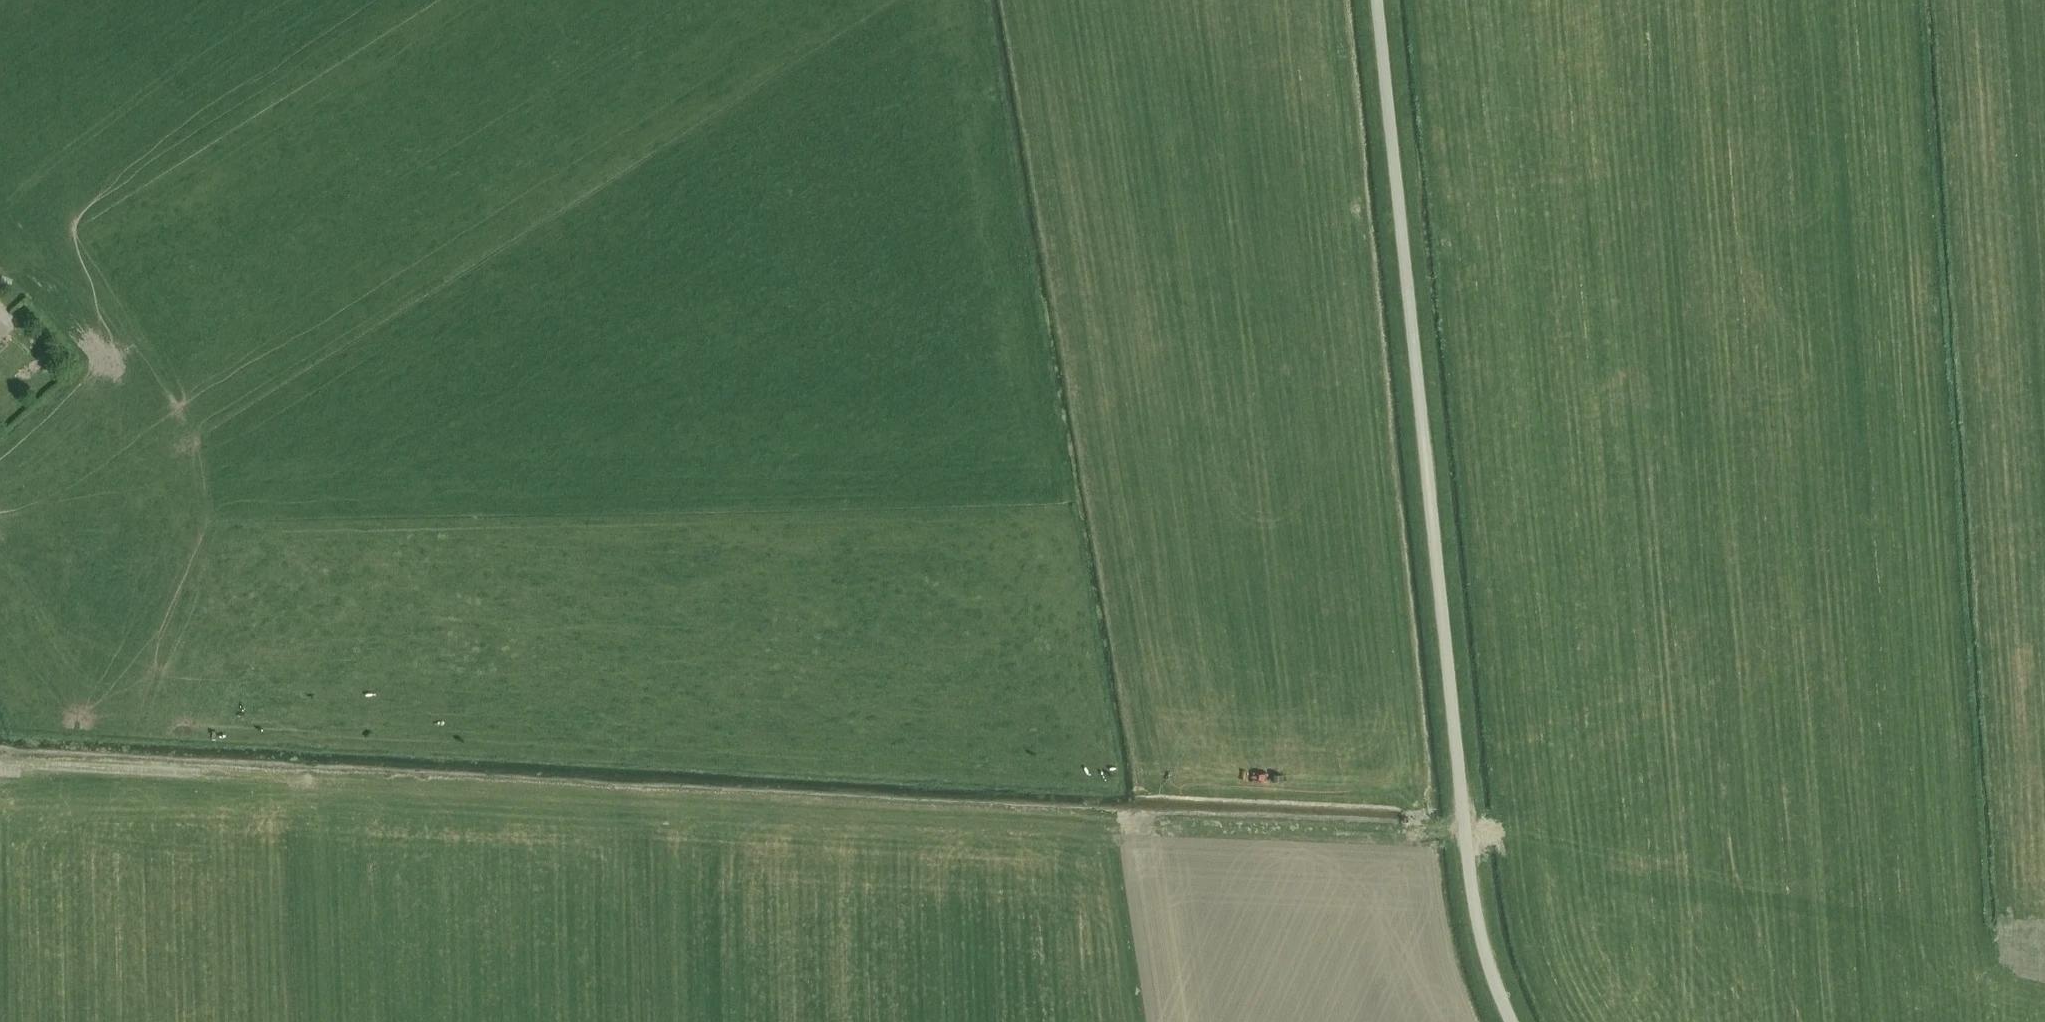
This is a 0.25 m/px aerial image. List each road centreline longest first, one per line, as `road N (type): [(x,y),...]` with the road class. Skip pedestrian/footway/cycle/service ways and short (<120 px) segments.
road 1 (unclassified): [(1511,1021),(1475,919),(1377,0)]

